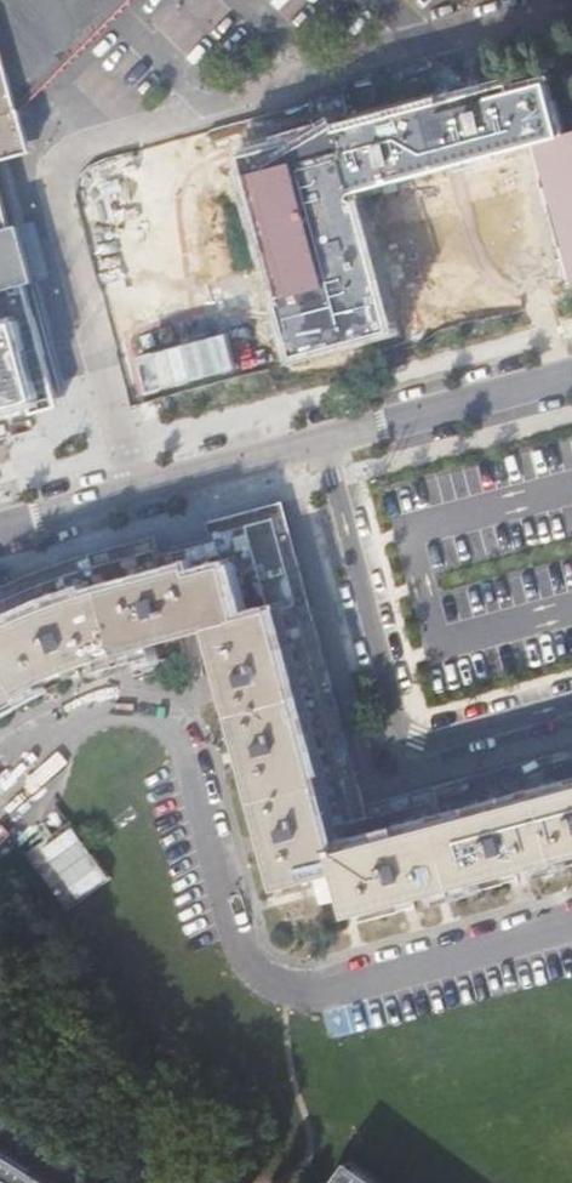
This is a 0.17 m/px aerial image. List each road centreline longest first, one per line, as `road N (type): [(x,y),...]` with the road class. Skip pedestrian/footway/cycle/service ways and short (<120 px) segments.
road 1 (residential): [(138,489),(55,200),(65,158),(212,105),(571,9)]
road 2 (residential): [(0,790),(68,727),(140,706),(166,716),(188,738),(242,947),(260,974),(284,987),(346,984),(571,922)]
road 3 (residential): [(138,489),(571,375)]
road 4 (residential): [(0,528),(138,489)]

